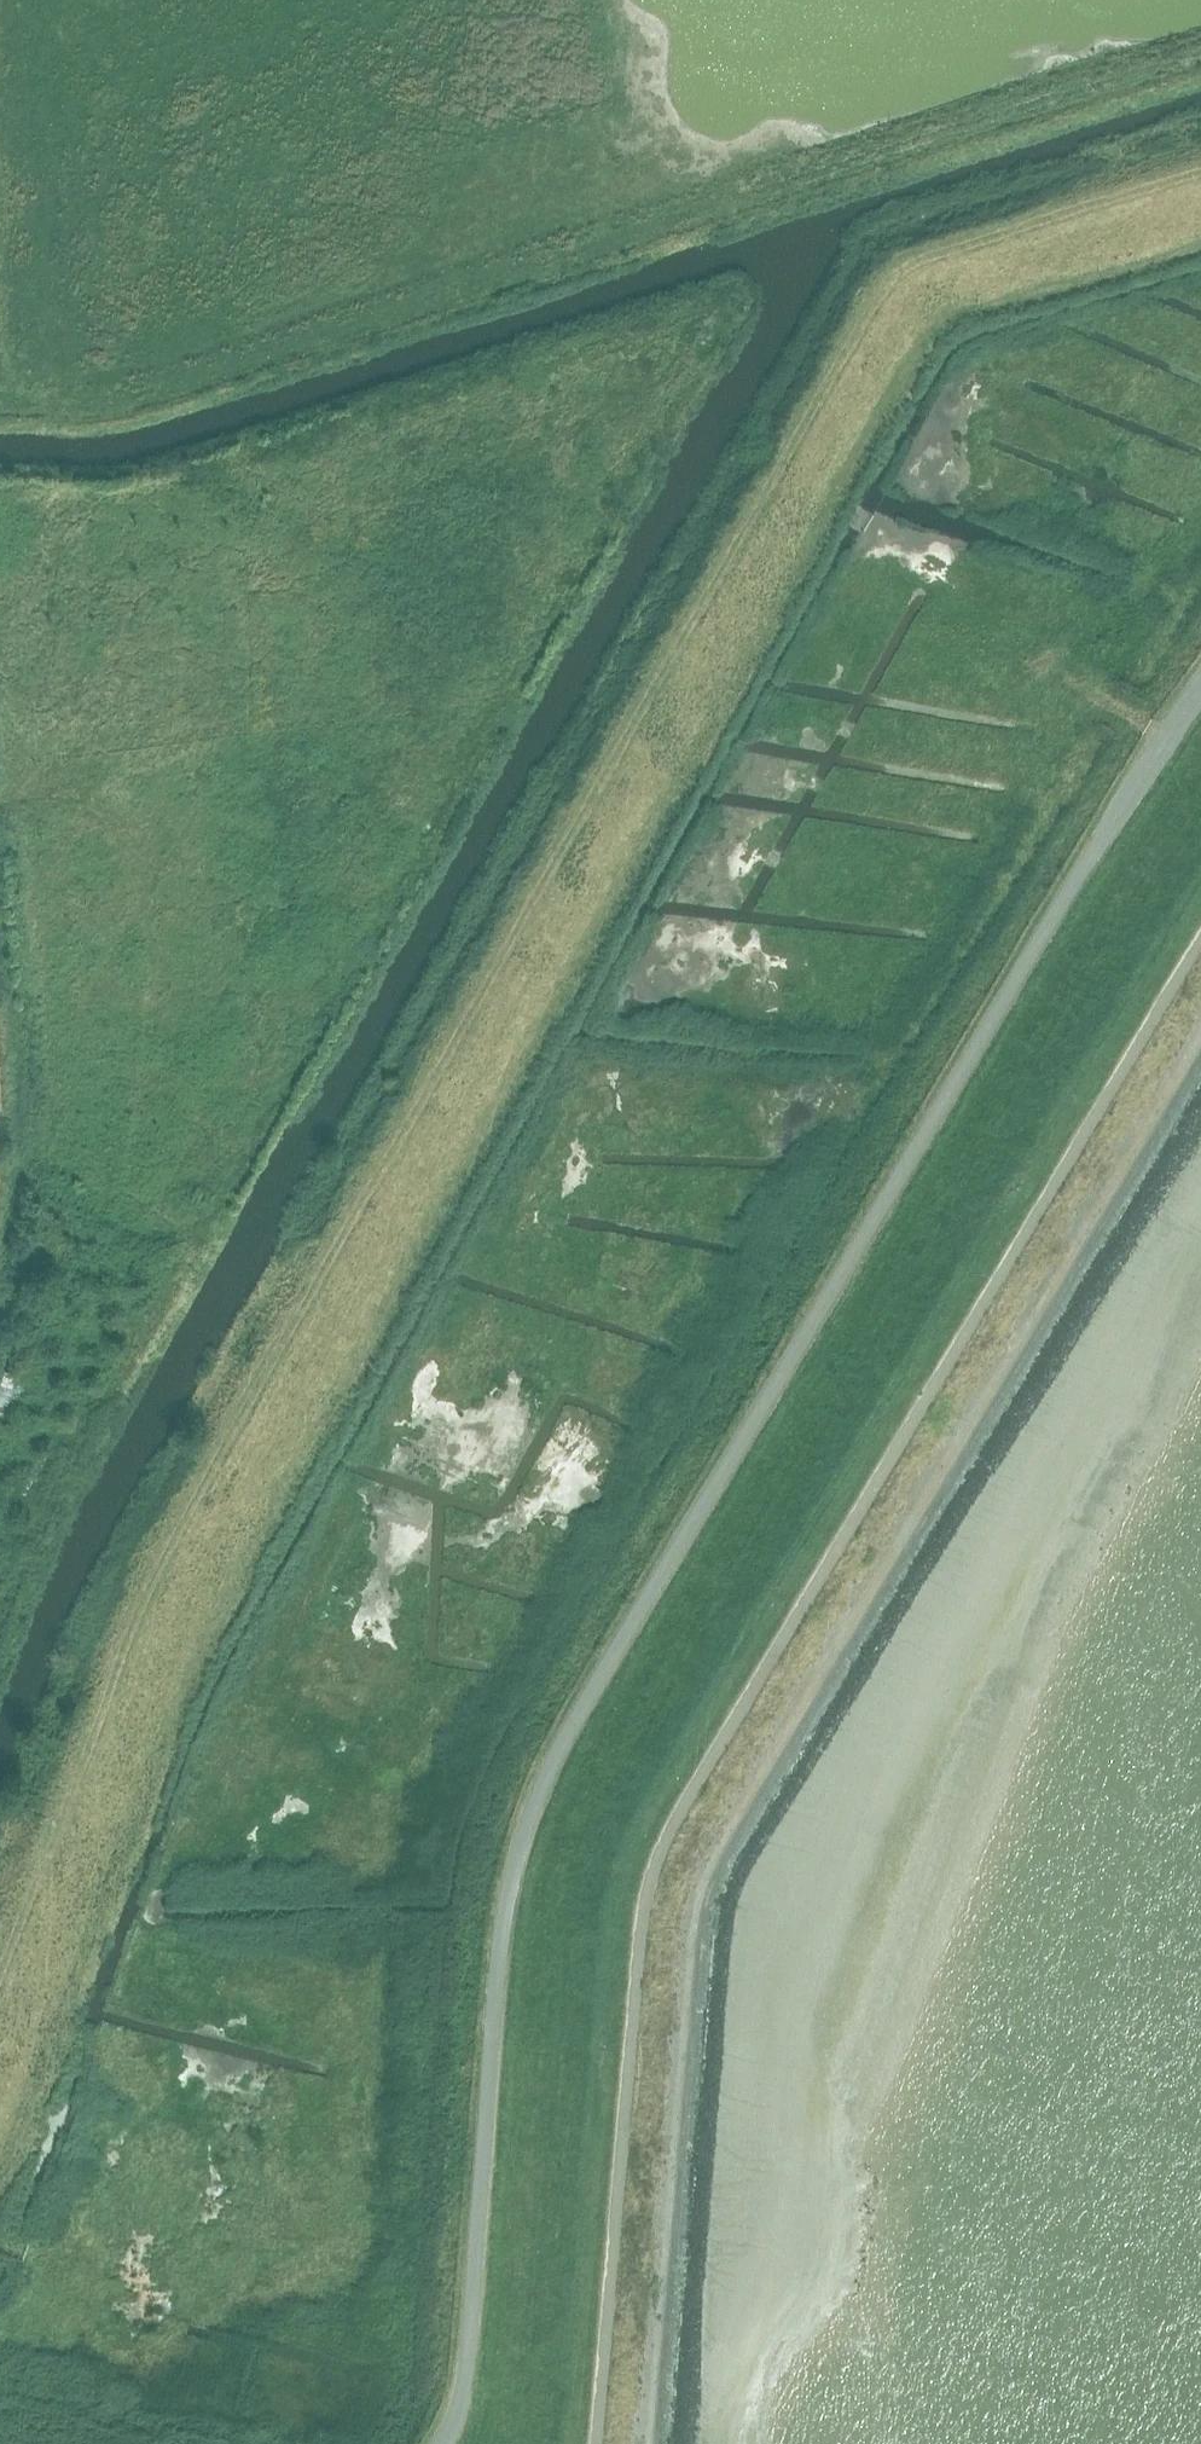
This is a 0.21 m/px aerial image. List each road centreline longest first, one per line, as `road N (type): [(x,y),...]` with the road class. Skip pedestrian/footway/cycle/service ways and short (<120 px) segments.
road 1 (unclassified): [(440,2443),(467,2358),(500,1944),(538,1791),(1200,677)]

